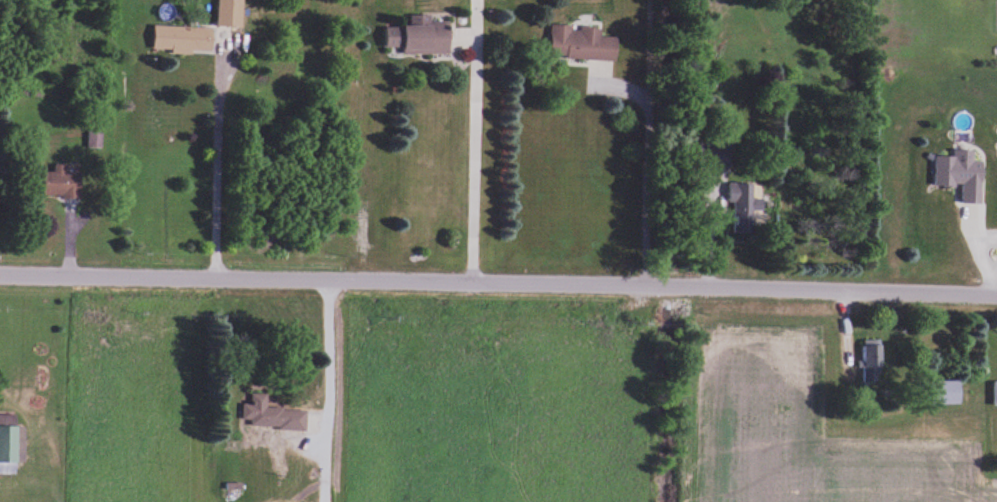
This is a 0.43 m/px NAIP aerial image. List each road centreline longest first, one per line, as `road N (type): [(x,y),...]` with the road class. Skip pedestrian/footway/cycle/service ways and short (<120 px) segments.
road 1 (residential): [(996,297),(0,275)]

